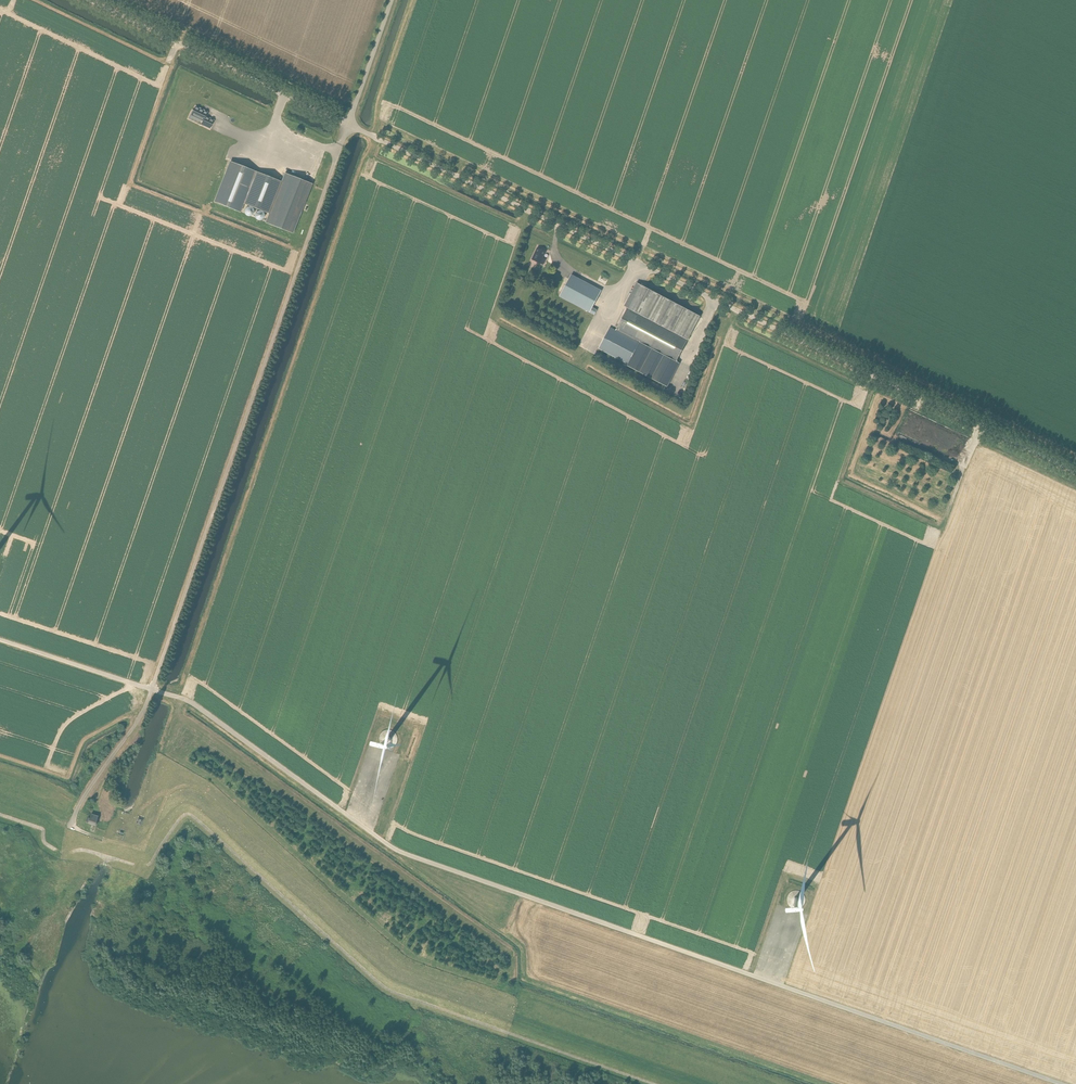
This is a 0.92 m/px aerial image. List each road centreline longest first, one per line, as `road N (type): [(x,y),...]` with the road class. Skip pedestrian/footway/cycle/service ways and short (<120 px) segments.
road 1 (track): [(415,0),(378,121),(1075,455)]
road 2 (unclassified): [(1075,472),(348,125)]
road 3 (unclassified): [(72,827),(147,703),(348,125)]
road 4 (track): [(739,1083),(406,969),(200,788),(171,791),(146,842)]
road 5 (track): [(687,1083),(393,980),(193,804),(177,806),(146,842)]
road 6 (track): [(140,848),(147,869),(190,818),(385,992),(644,1083)]
road 7 (track): [(981,427),(942,530),(838,481),(869,390),(629,277)]
road 8 (track): [(726,329),(684,412),(497,313),(493,321),(680,422),(696,419)]
road 9 (track): [(391,847),(520,942),(530,979),(831,1083)]
road 10 (track): [(33,0),(172,66),(130,185),(303,252)]
road 11 (track): [(784,1083),(533,997),(508,1006)]
road 12 (unclassified): [(348,125),(90,0)]
road 13 (track): [(353,109),(123,0)]
road 14 (track): [(0,757),(68,779),(83,742),(146,706)]
road 15 (track): [(146,842),(114,842),(0,802)]
road 16 (unclassified): [(348,125),(391,0)]

